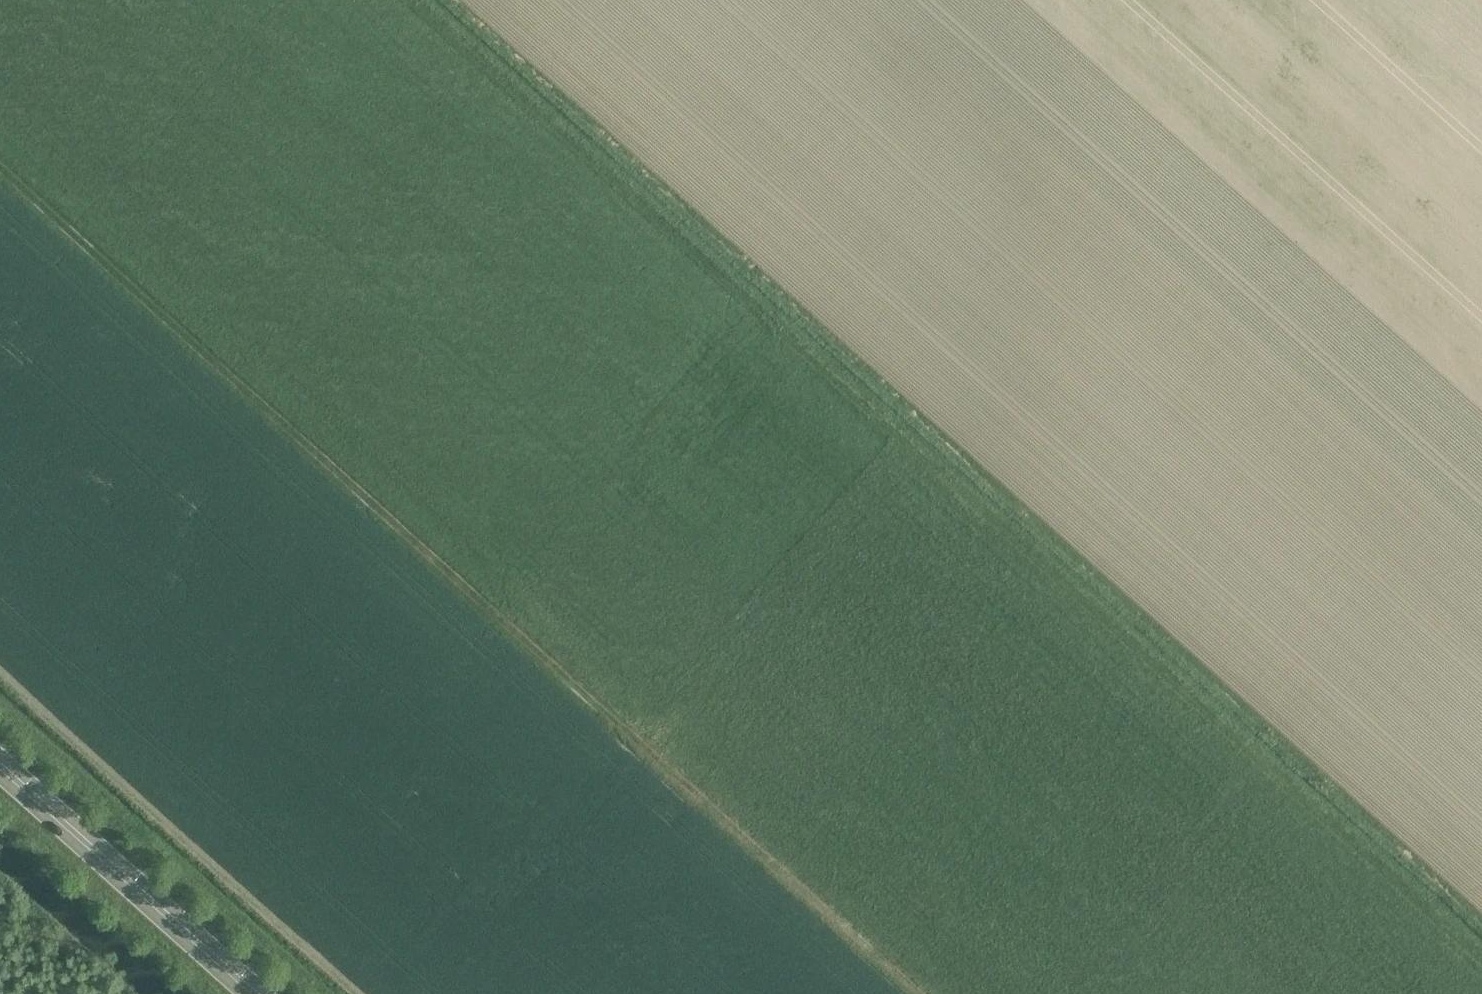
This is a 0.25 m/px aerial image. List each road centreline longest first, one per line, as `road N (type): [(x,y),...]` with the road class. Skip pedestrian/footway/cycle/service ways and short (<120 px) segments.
road 1 (track): [(662,758),(0,164)]
road 2 (secondary): [(255,993),(0,765)]

